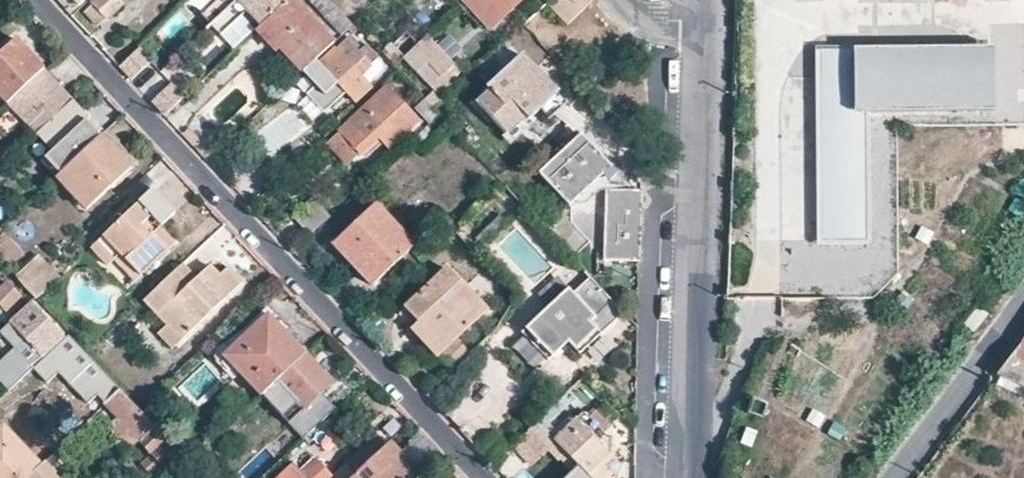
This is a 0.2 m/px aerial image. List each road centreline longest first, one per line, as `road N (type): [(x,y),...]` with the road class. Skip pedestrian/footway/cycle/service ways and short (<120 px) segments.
road 1 (residential): [(483,477),(35,0)]
road 2 (residential): [(704,19),(687,477)]
road 3 (residential): [(893,477),(1023,306)]

